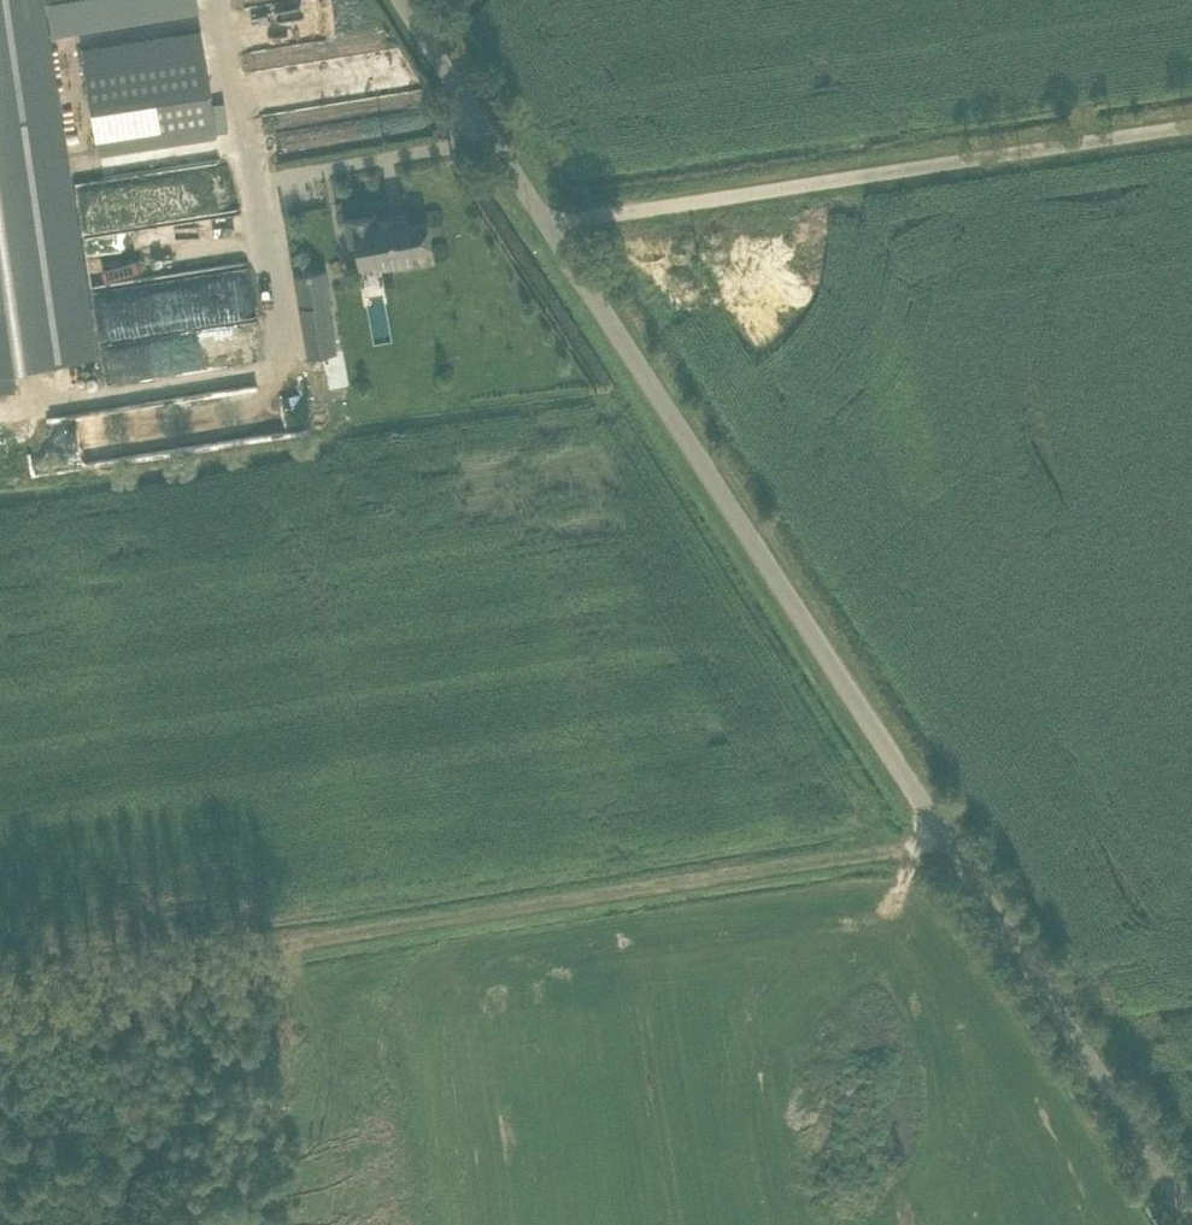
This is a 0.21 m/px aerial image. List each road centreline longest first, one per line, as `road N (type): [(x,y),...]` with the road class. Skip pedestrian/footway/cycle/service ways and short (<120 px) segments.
road 1 (unclassified): [(556,234),(1191,1215)]
road 2 (track): [(0,988),(947,836)]
road 3 (unclassified): [(556,234),(596,219),(1191,125)]
road 4 (unclassified): [(403,0),(556,234)]

